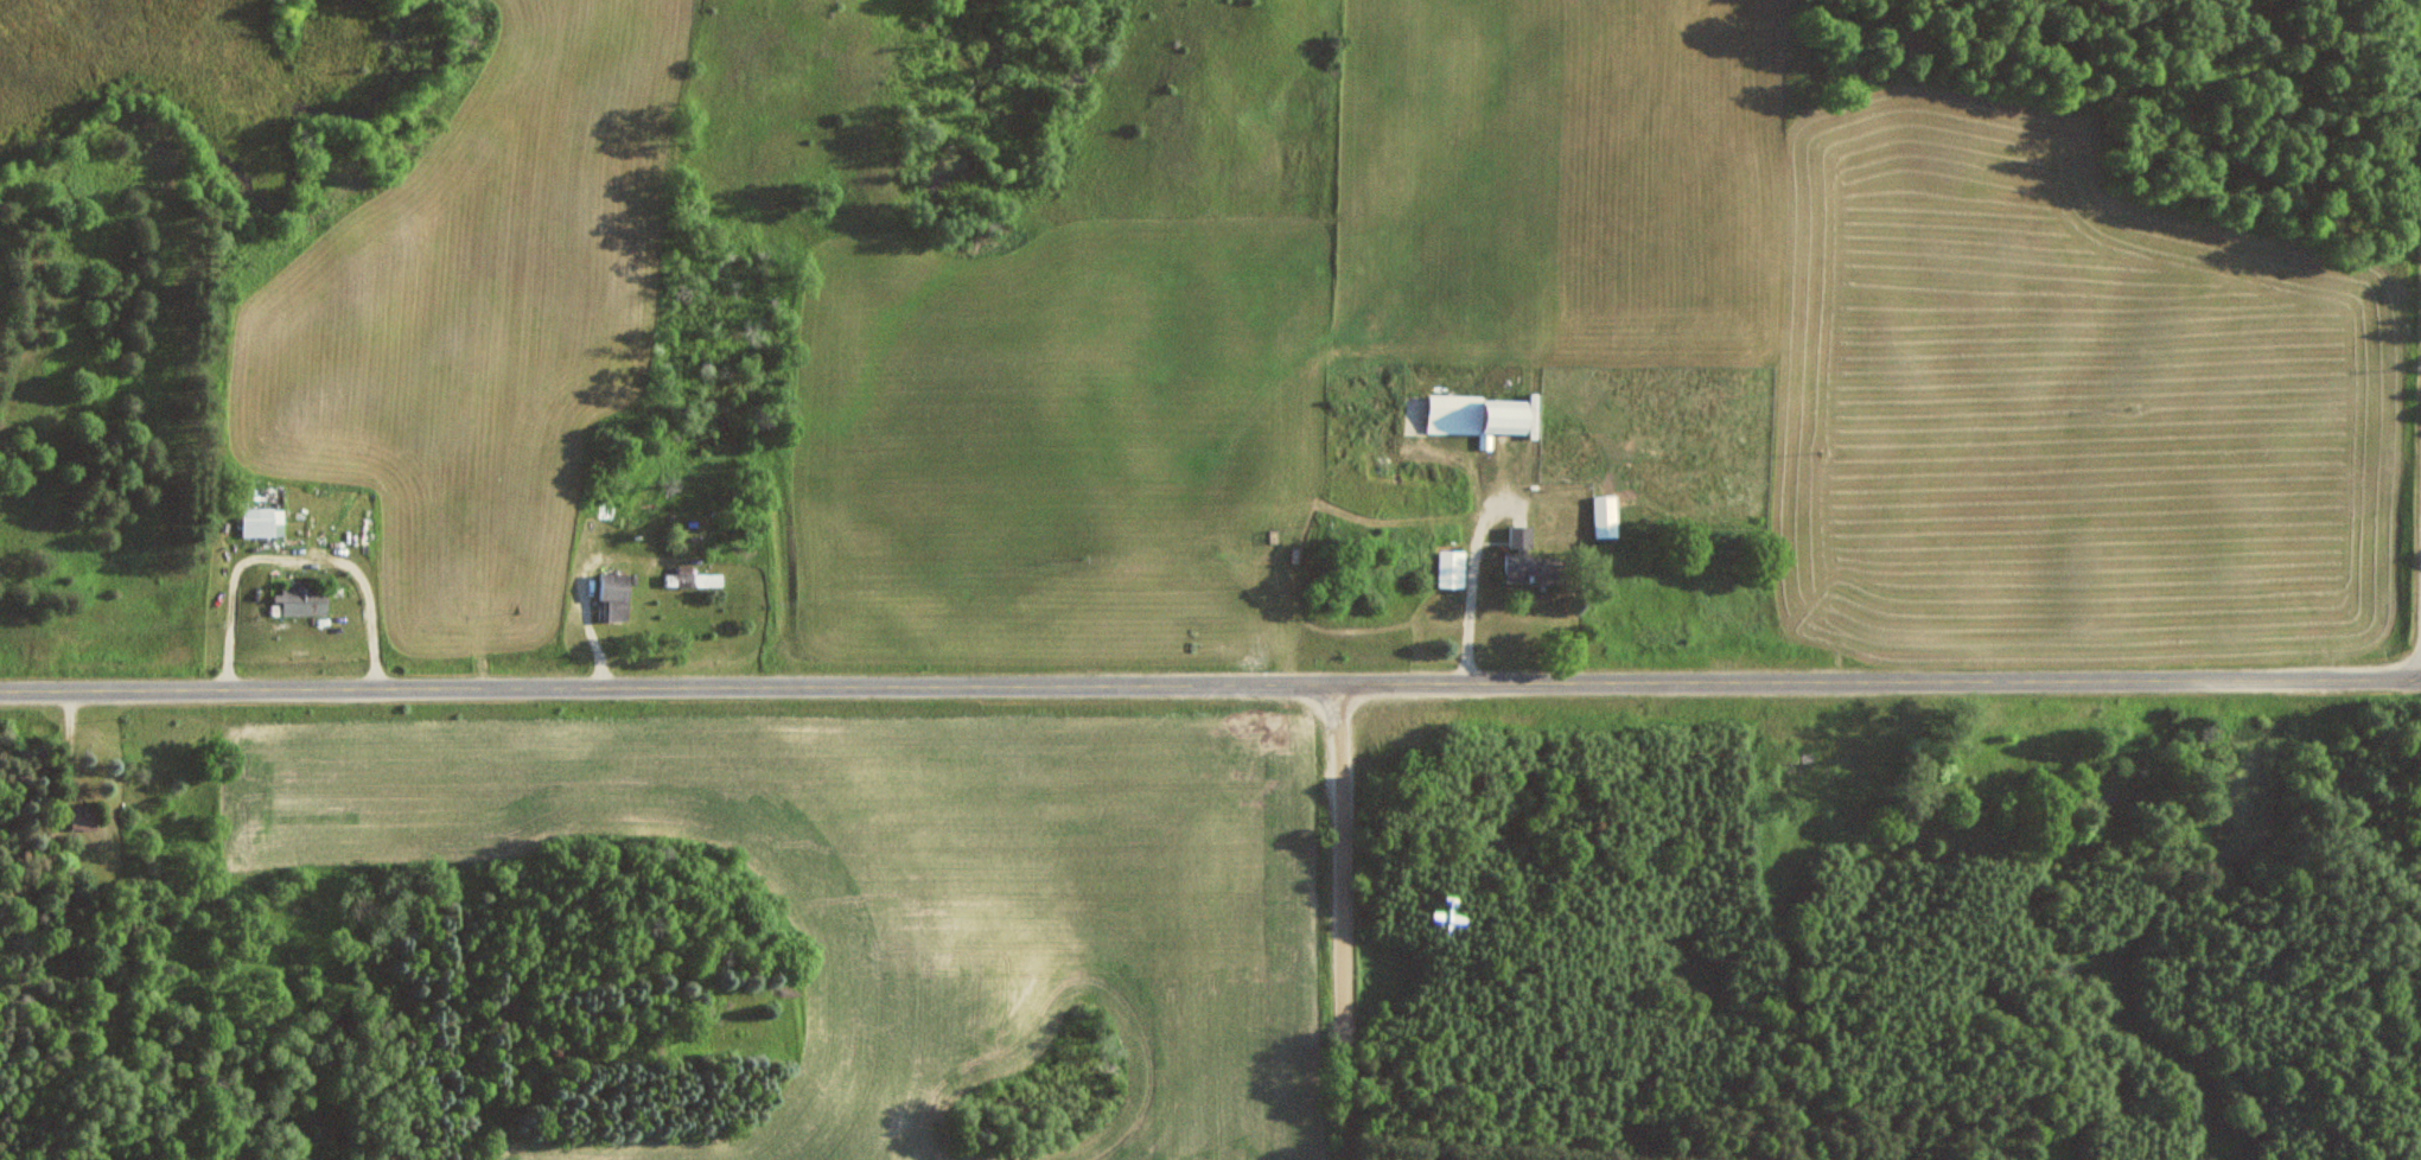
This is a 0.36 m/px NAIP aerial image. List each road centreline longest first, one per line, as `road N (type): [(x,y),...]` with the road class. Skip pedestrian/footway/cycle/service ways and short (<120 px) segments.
road 1 (residential): [(2420,677),(0,688)]
road 2 (residential): [(1342,1159),(1342,683)]

